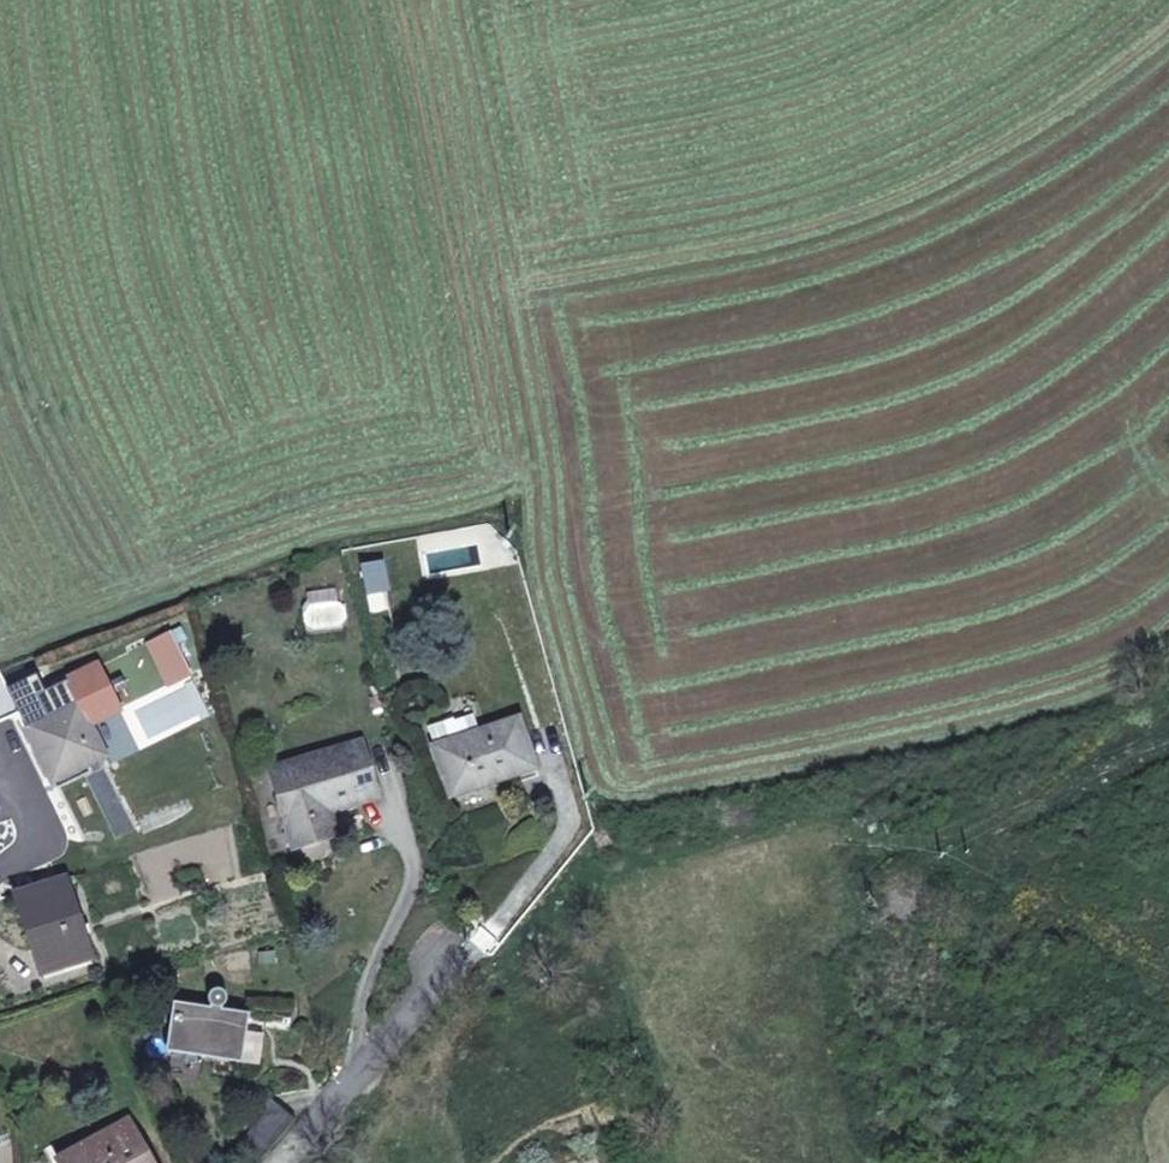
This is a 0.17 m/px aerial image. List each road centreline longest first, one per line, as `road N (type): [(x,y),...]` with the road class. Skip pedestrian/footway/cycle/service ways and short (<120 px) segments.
road 1 (residential): [(291,1162),(377,1053)]

